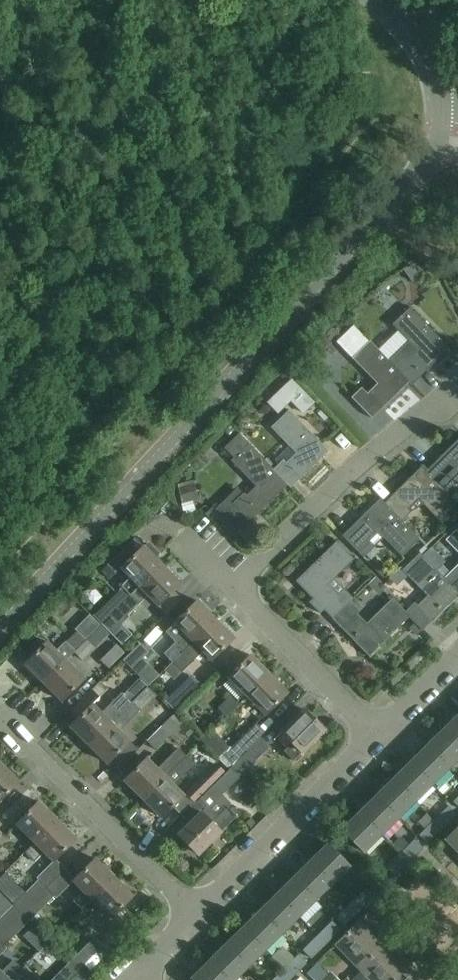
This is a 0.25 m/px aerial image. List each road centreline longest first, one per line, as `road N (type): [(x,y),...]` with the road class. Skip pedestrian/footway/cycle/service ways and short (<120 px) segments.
road 1 (tertiary): [(0,630),(403,193),(433,148)]
road 2 (residential): [(227,588),(457,381)]
road 3 (residential): [(196,914),(4,725)]
road 4 (residential): [(377,739),(196,914)]
road 5 (residential): [(377,739),(227,588)]
road 6 (tertiary): [(438,130),(430,63),(379,0)]

